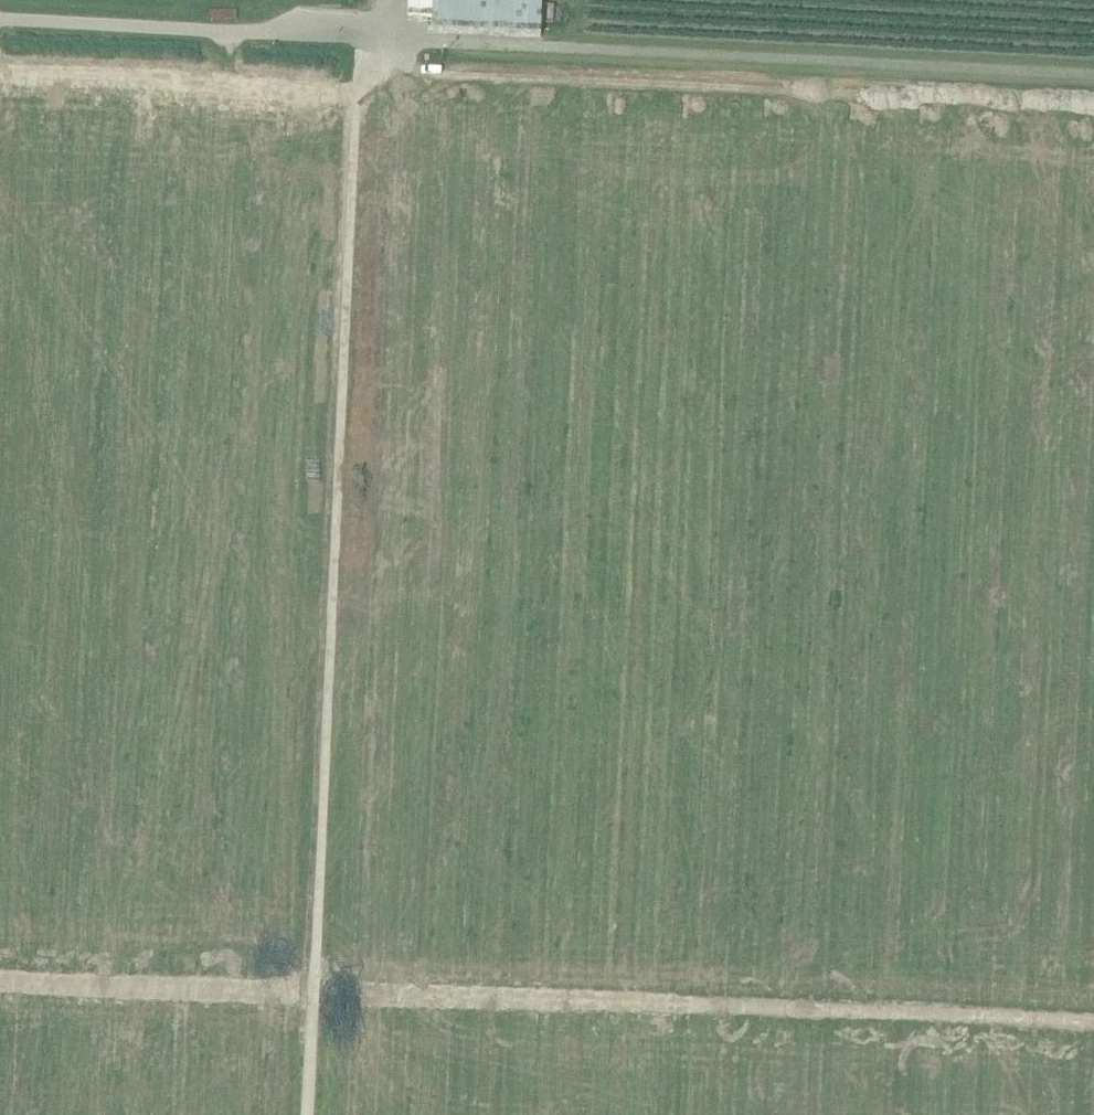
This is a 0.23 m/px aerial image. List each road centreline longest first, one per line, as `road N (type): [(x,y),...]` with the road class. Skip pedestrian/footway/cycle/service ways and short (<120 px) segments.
road 1 (track): [(1093,119),(0,61)]
road 2 (track): [(307,1114),(356,95),(377,39)]

